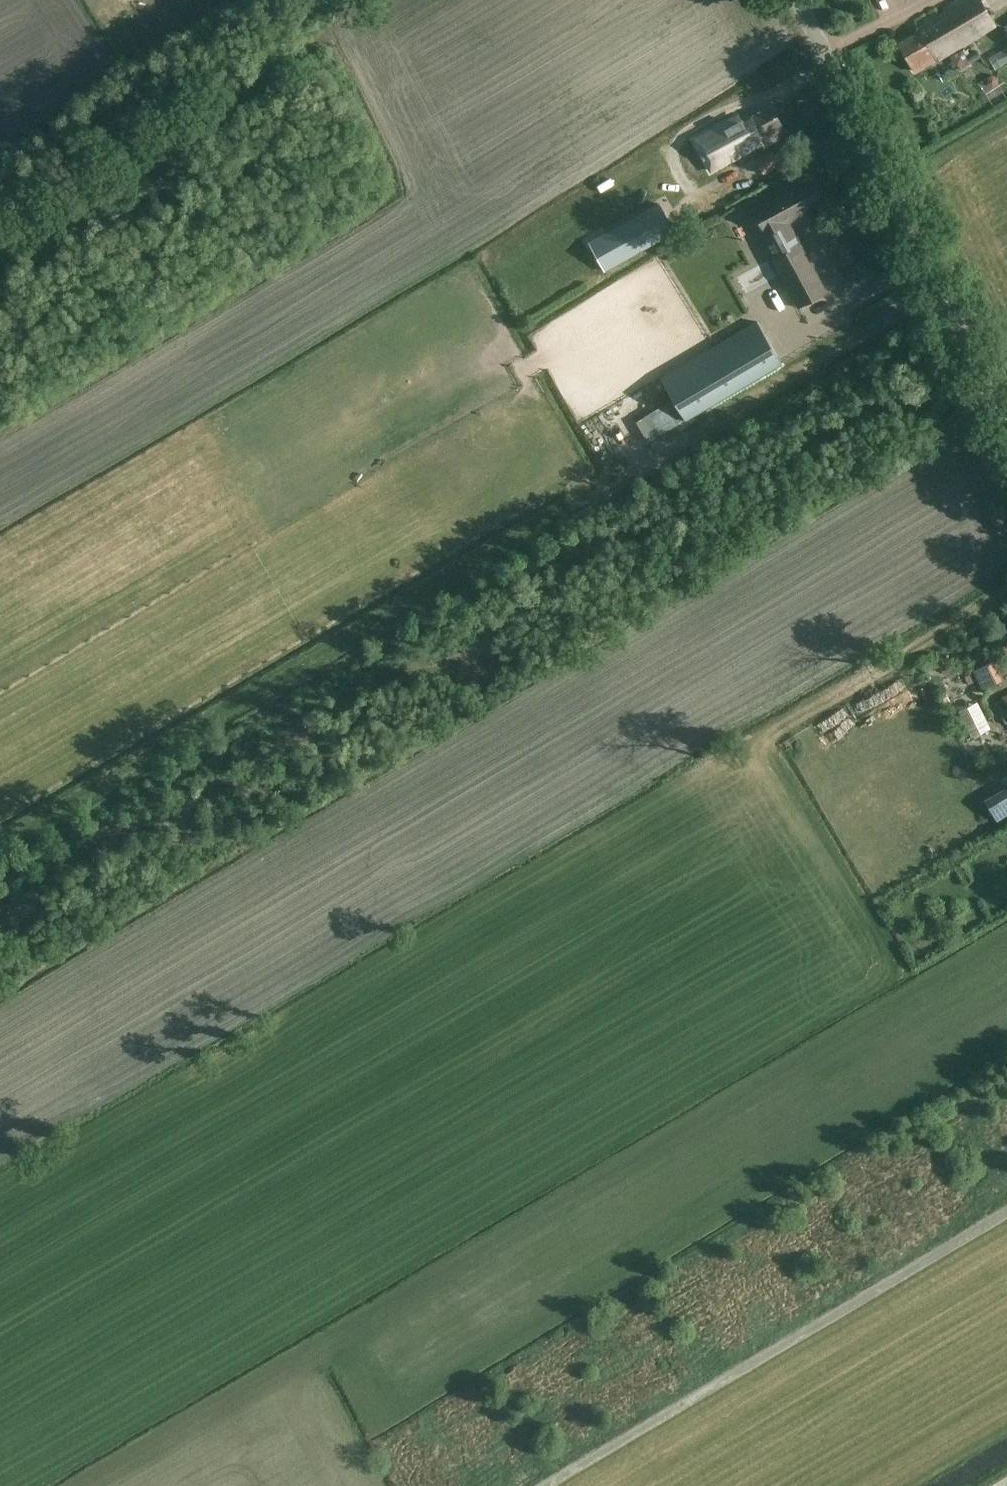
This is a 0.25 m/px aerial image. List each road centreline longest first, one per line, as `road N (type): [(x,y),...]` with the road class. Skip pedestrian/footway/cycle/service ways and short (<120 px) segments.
road 1 (tertiary): [(1006,424),(798,0)]

